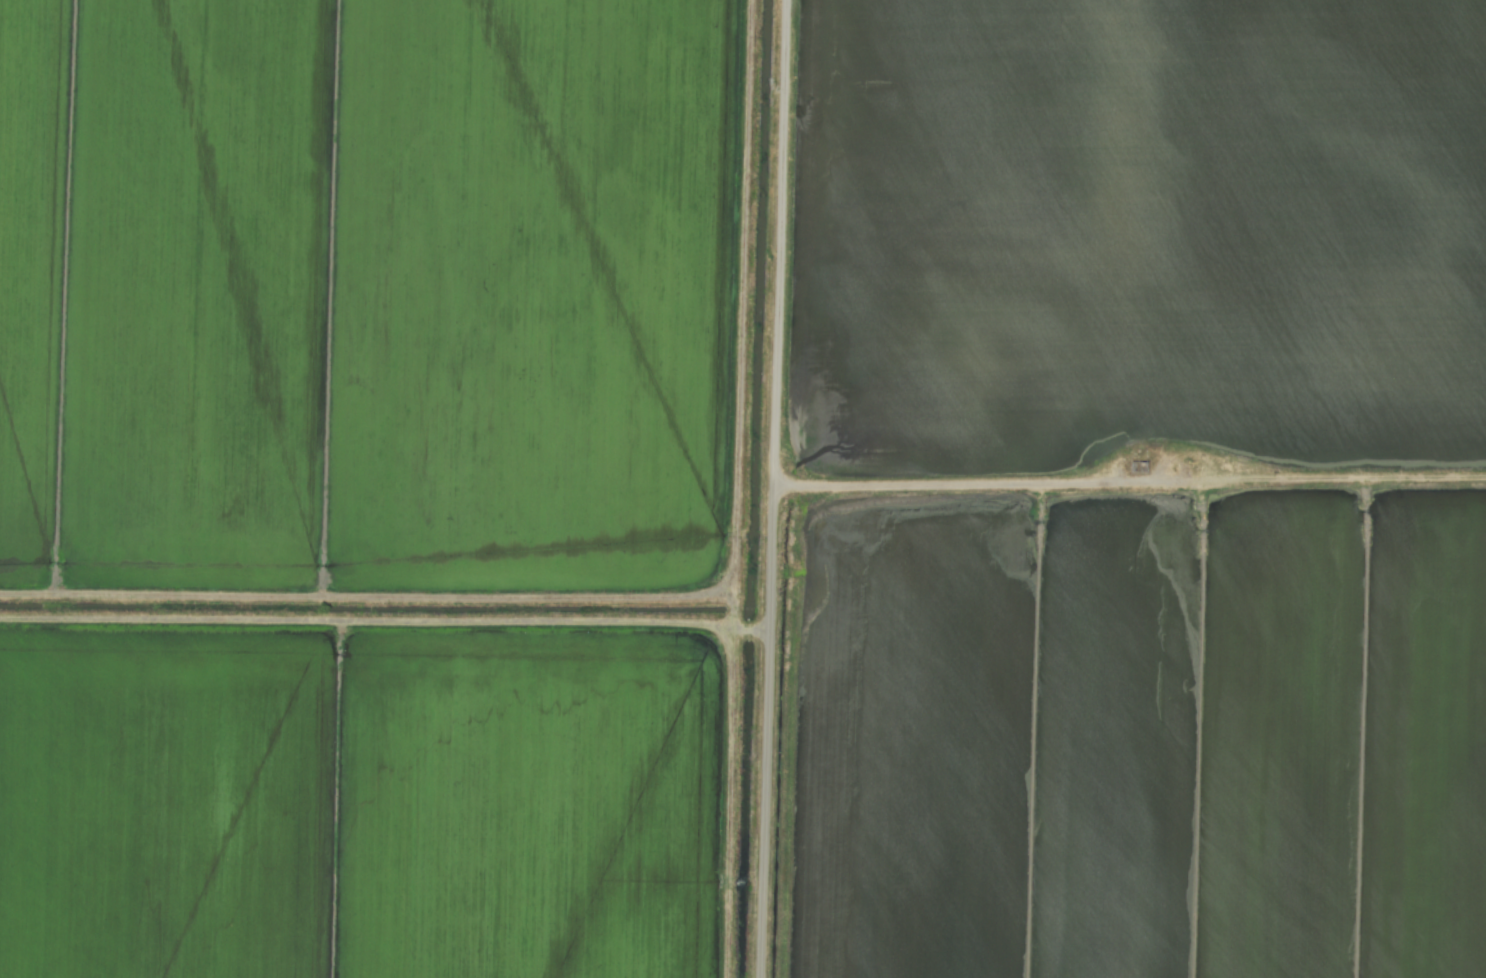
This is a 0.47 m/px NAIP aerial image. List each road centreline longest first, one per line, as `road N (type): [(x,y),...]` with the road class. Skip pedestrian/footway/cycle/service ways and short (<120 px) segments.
road 1 (track): [(761,977),(790,0)]
road 2 (track): [(0,596),(735,595)]
road 3 (track): [(1186,483),(775,485)]

